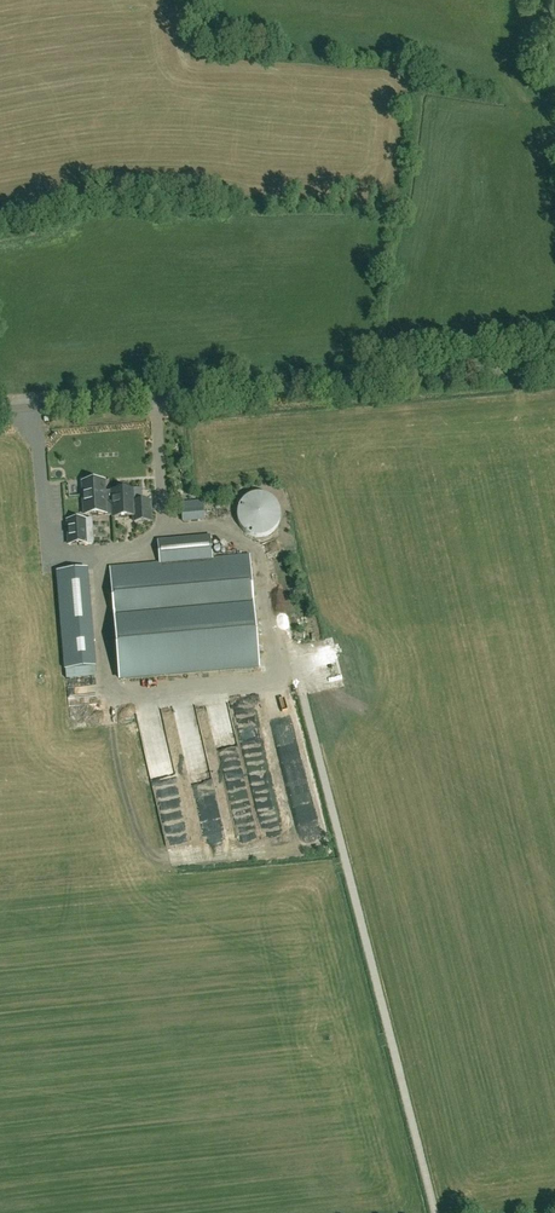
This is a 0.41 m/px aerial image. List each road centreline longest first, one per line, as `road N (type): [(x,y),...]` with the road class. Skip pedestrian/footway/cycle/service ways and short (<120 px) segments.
road 1 (unclassified): [(554,368),(0,411)]

